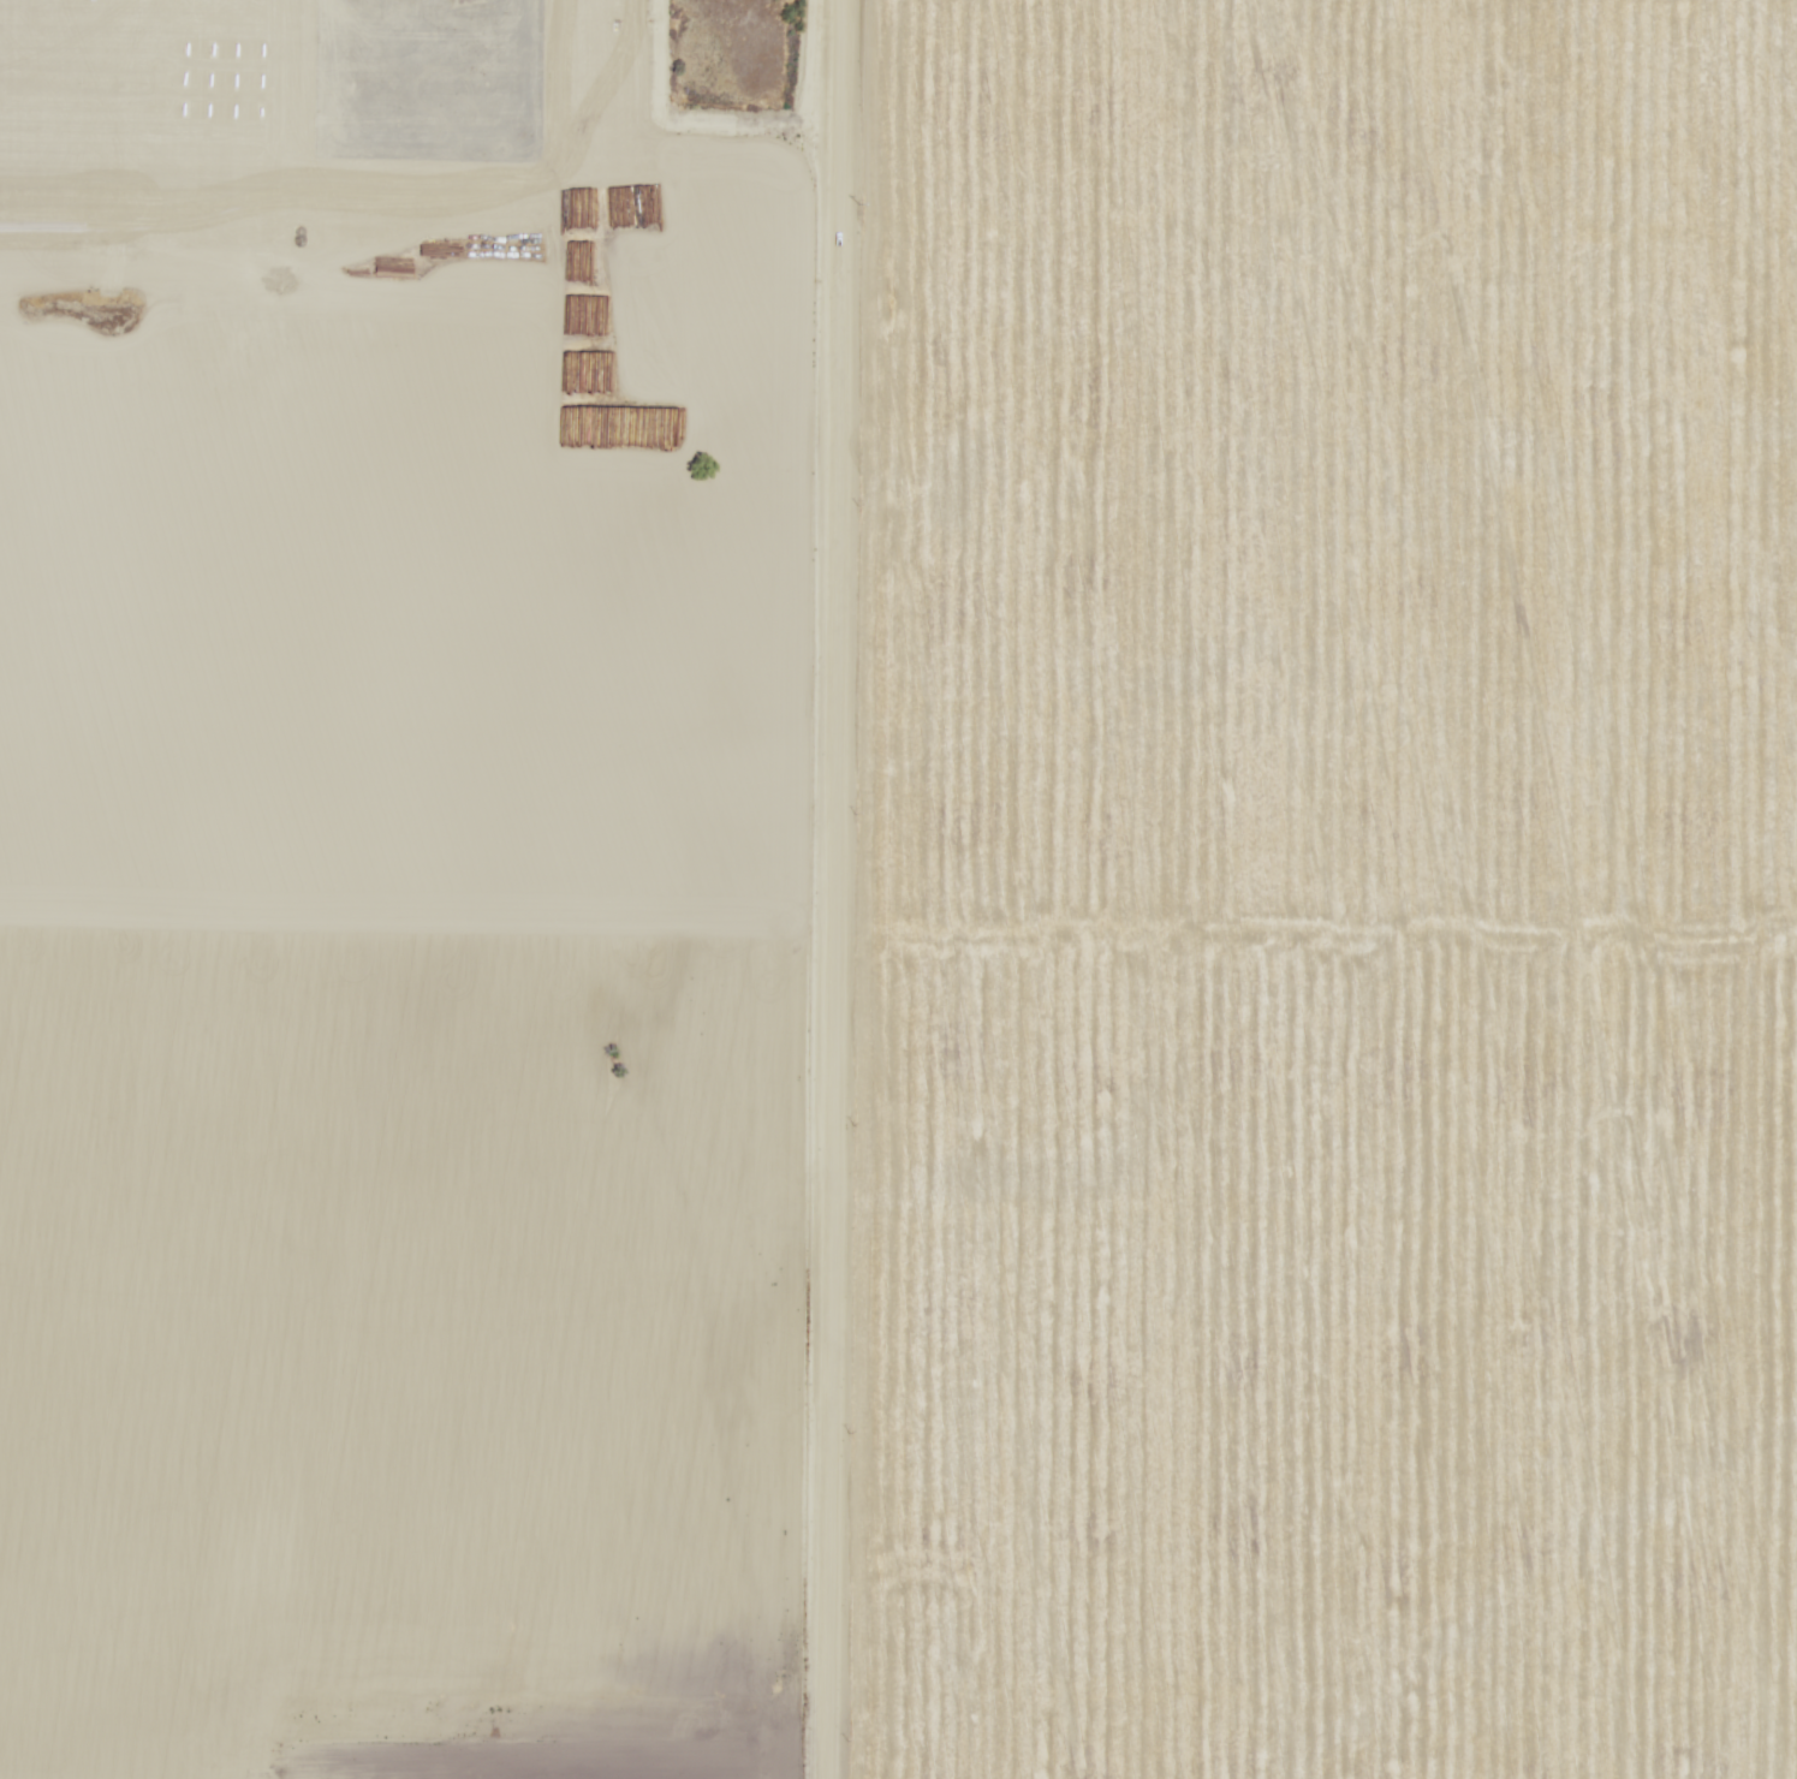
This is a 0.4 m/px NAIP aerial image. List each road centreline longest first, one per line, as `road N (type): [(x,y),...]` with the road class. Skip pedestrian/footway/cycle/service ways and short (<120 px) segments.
road 1 (tertiary): [(839,1778),(833,0)]

